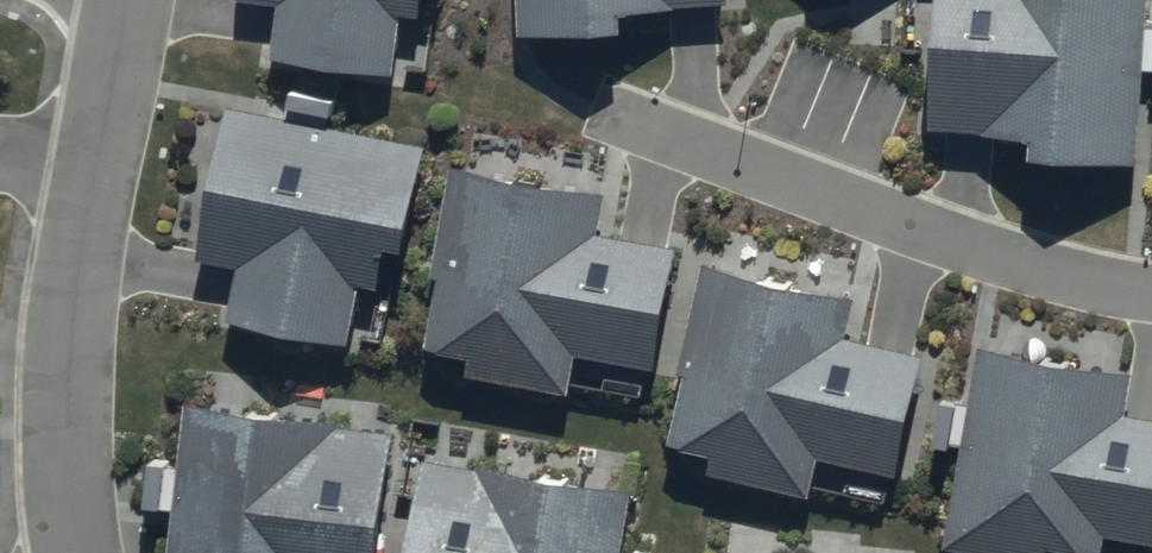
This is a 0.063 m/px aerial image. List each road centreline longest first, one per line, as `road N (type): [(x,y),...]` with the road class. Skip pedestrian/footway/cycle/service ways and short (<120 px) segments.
road 1 (residential): [(1151,292),(1081,281),(972,248),(599,108)]
road 2 (residential): [(132,0),(66,319),(64,435),(81,552)]

